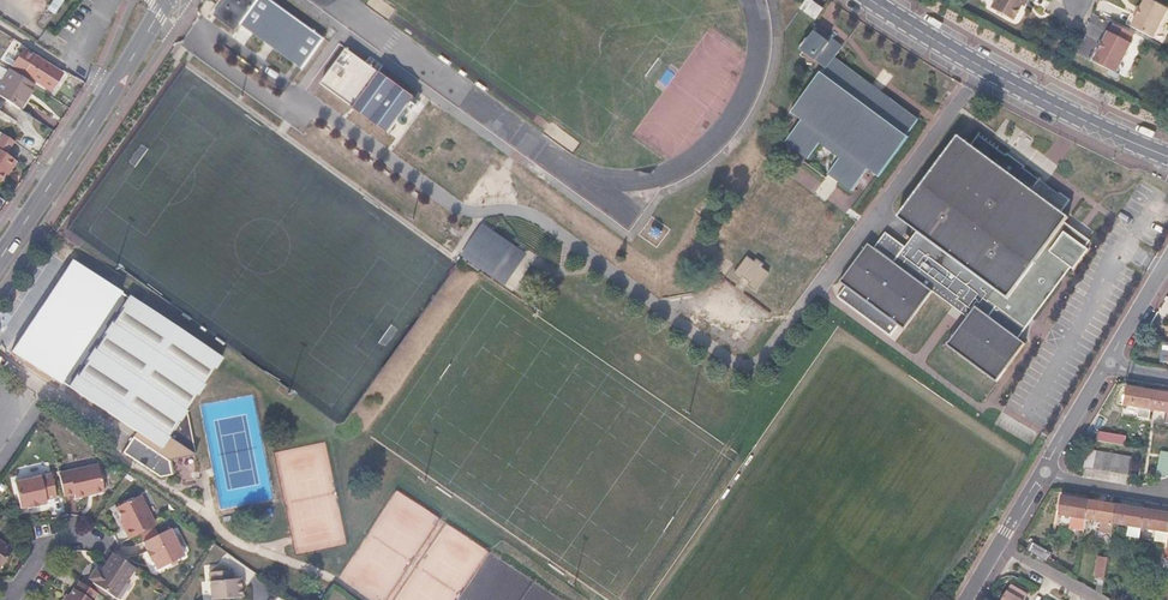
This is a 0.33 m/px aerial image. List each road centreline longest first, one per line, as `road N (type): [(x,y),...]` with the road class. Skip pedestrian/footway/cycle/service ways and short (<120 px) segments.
road 1 (primary): [(1167,157),(1034,95),(872,0)]
road 2 (primary): [(0,260),(113,91)]
road 3 (residential): [(0,21),(113,91)]
road 4 (residential): [(1045,470),(1110,363)]
road 5 (residential): [(1045,470),(1167,498)]
road 6 (residential): [(0,591),(17,589),(55,542),(71,538),(98,547)]

